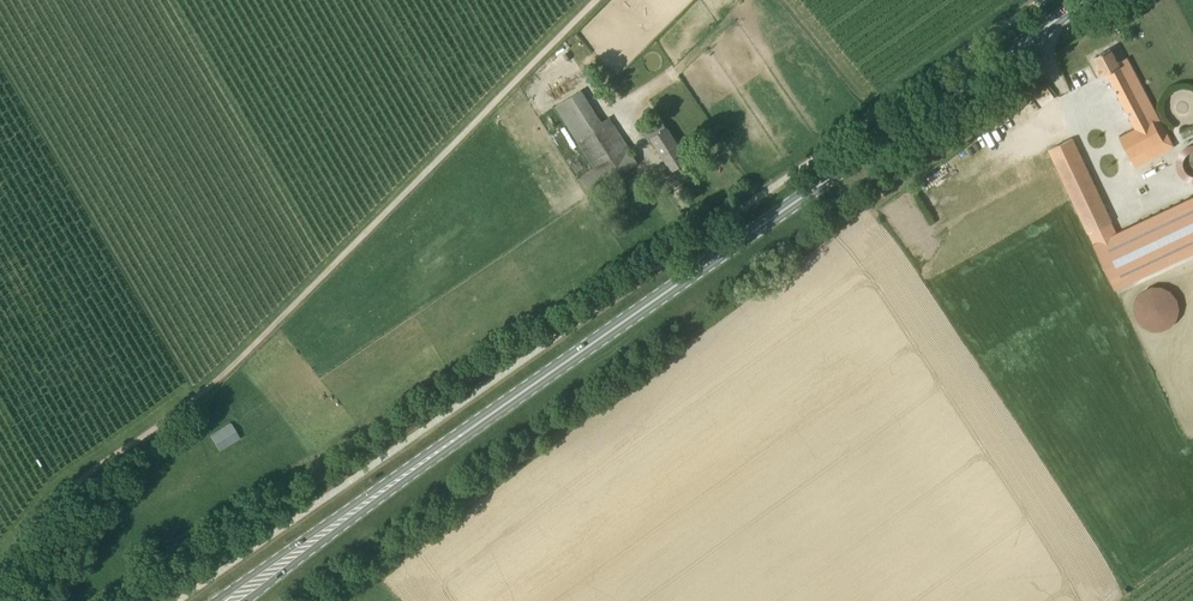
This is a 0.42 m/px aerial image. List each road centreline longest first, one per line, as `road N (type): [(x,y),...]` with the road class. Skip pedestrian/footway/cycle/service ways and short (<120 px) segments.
road 1 (primary): [(468,430),(1086,0)]
road 2 (track): [(594,0),(153,438)]
road 3 (primary): [(468,430),(211,600)]
road 4 (primary): [(245,600),(468,430)]
road 5 (track): [(153,438),(45,524),(0,576)]

